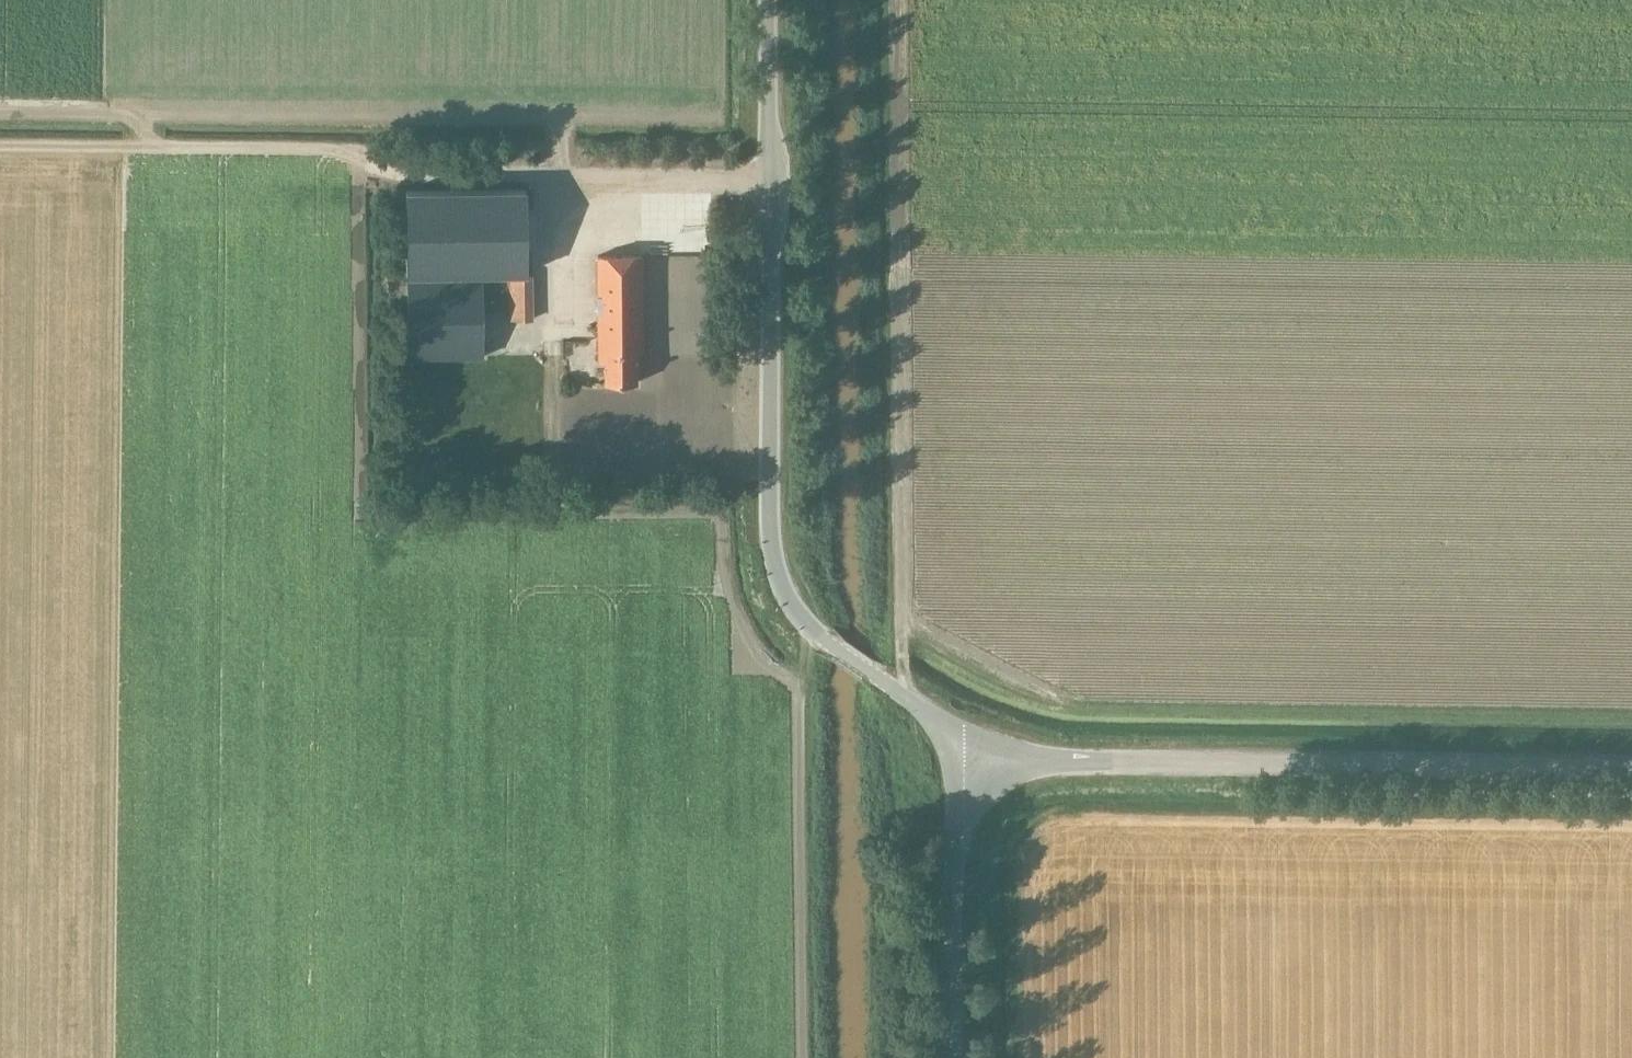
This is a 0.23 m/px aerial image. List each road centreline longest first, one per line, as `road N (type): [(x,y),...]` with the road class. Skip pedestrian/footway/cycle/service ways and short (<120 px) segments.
road 1 (unclassified): [(954,759),(934,720),(800,618),(772,557),(766,0)]
road 2 (unclassified): [(1631,767),(954,759)]
road 3 (unclassified): [(954,1057),(954,759)]

